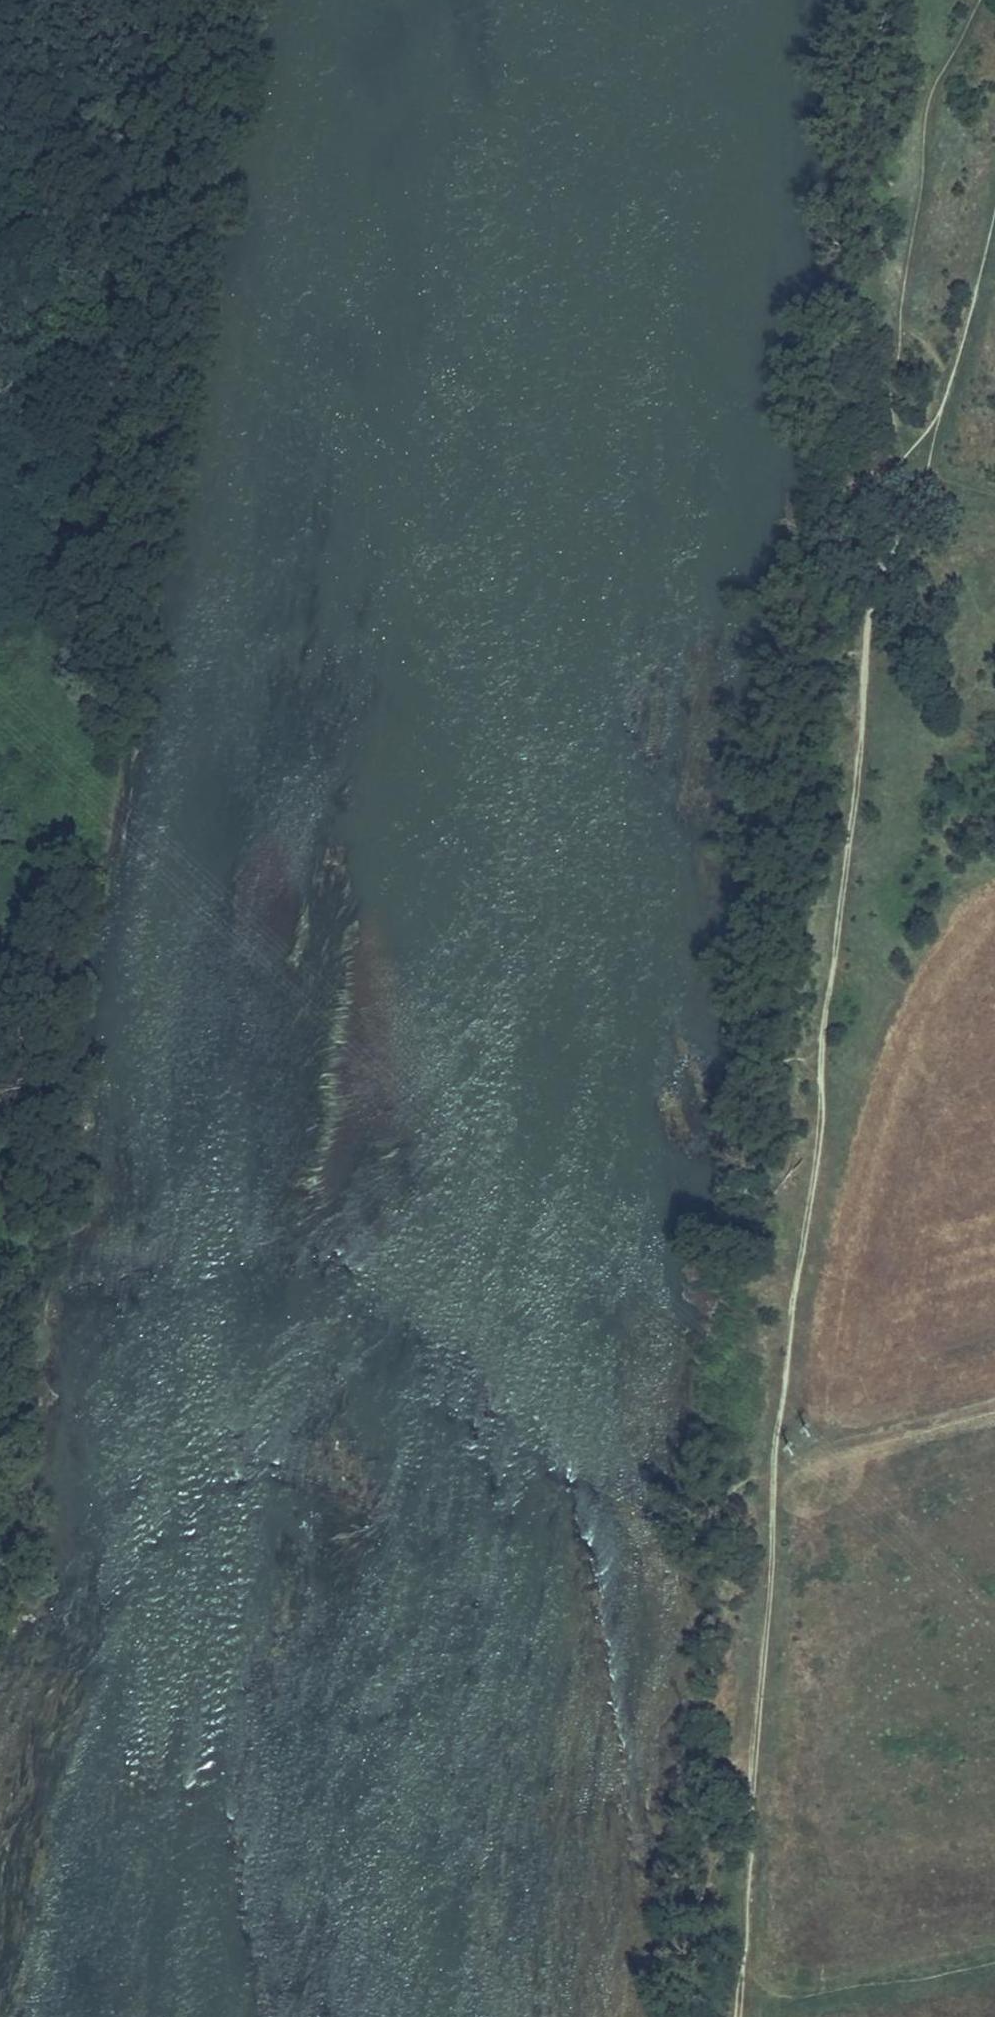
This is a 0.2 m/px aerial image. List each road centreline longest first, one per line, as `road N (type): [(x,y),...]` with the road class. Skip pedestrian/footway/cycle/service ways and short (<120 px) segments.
road 1 (track): [(737,2016),(751,1774),(798,1297)]
road 2 (track): [(994,1958),(748,2016)]

